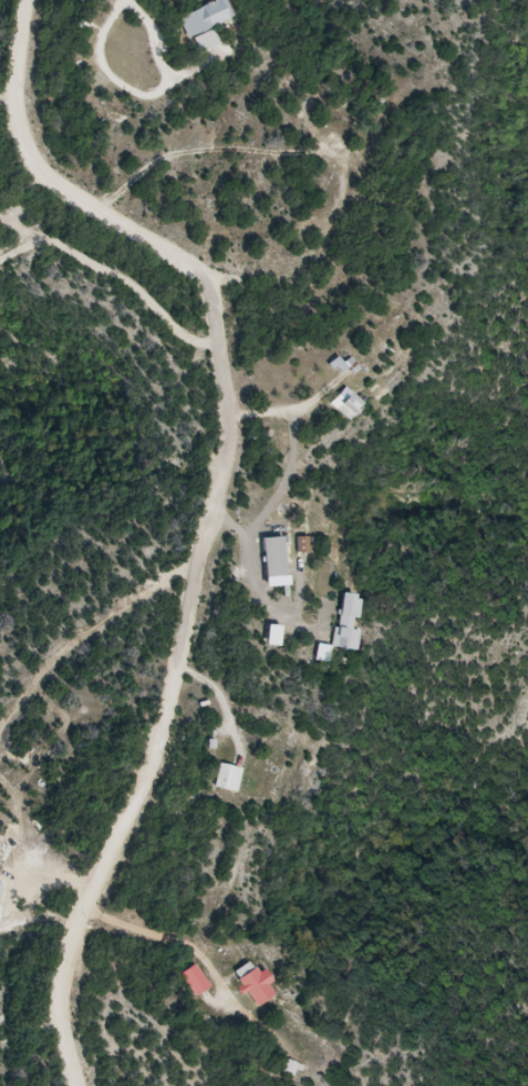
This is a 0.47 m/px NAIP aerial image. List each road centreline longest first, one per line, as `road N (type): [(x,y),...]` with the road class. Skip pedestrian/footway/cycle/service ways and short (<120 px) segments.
road 1 (residential): [(81,1085),(63,1025),(86,904),(158,746),(232,413),(207,284),(182,257),(52,185),(32,160),(17,117),(24,0)]

